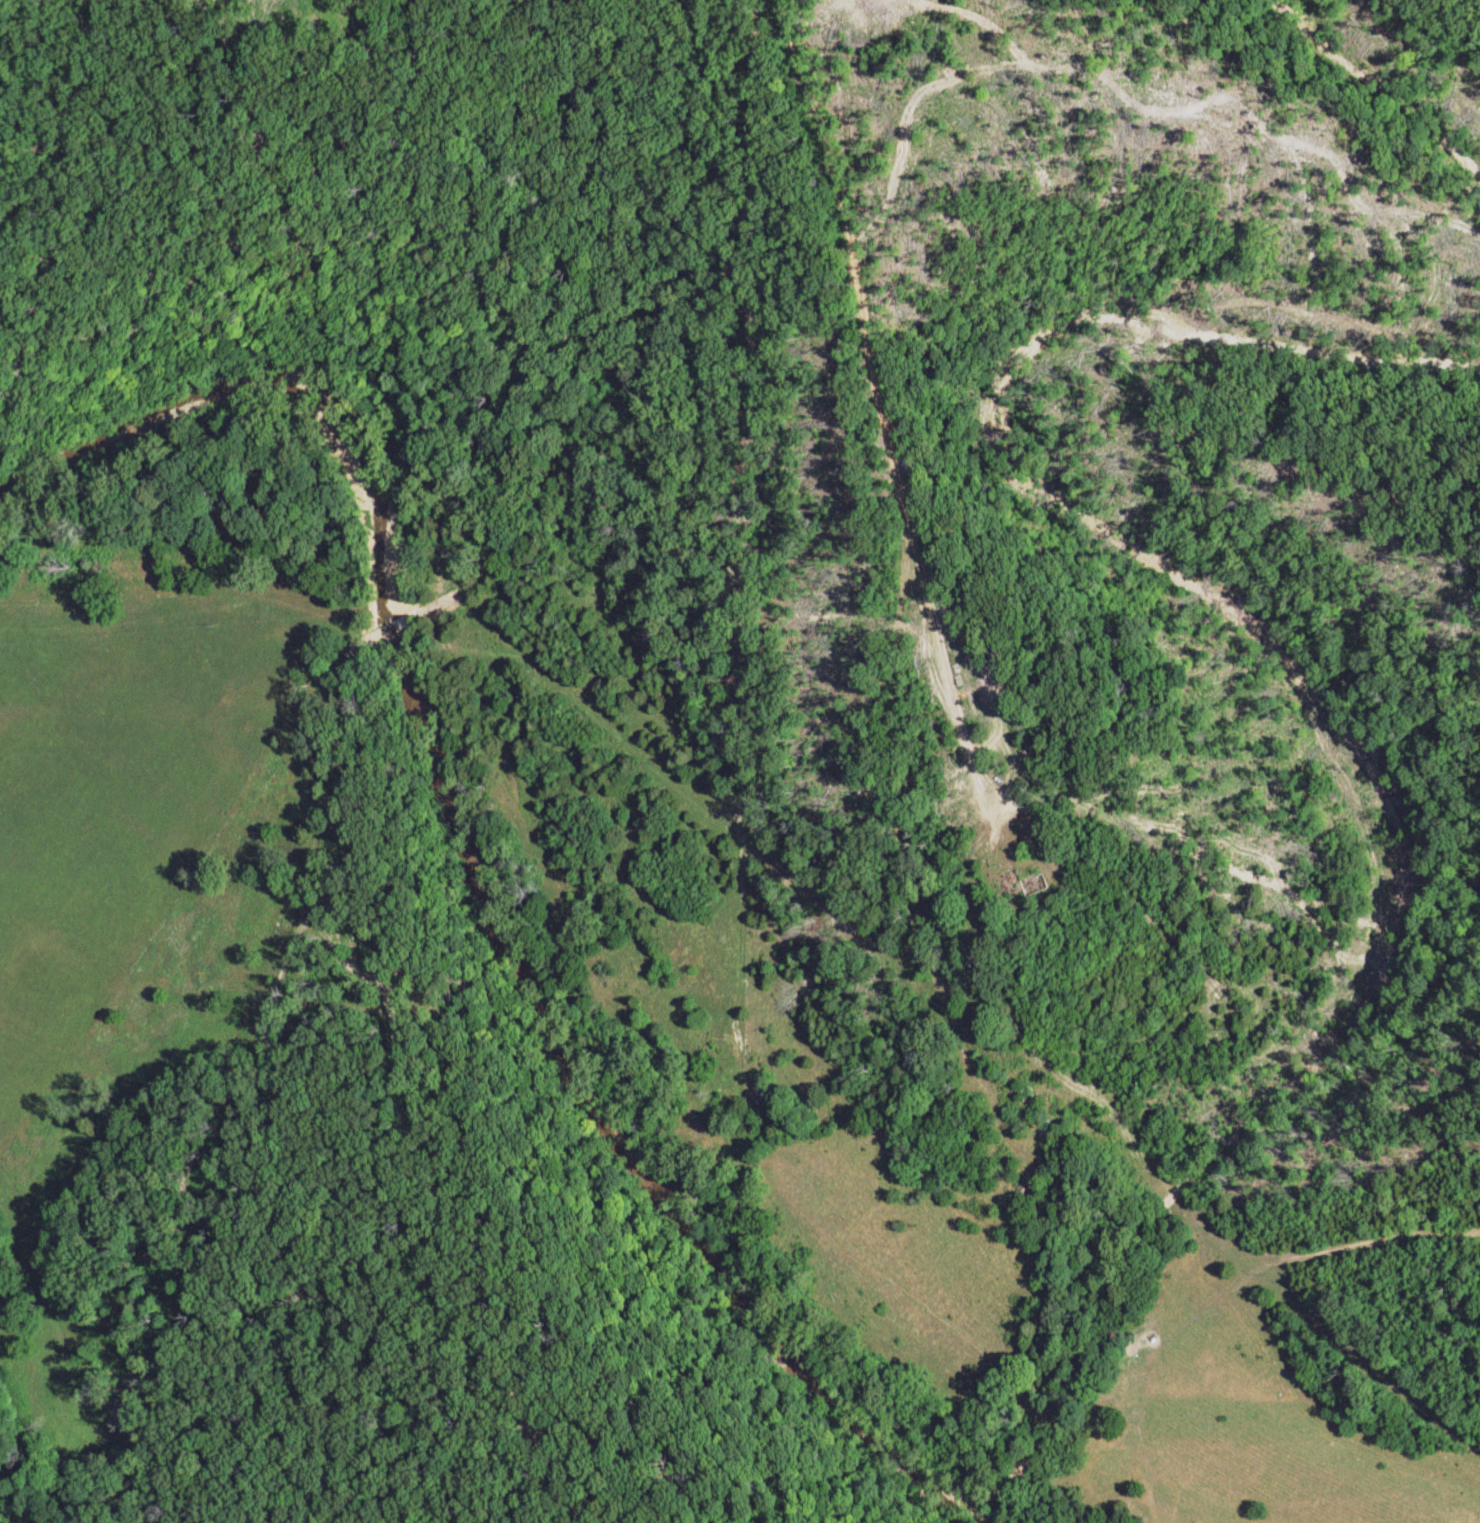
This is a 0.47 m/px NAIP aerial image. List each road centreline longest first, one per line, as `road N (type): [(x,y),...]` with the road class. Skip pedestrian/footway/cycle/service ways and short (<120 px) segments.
road 1 (residential): [(701,0),(763,155),(763,203),(795,252),(859,586),(865,948),(929,1018),(1192,1174),(1429,1174),(1479,1148)]

